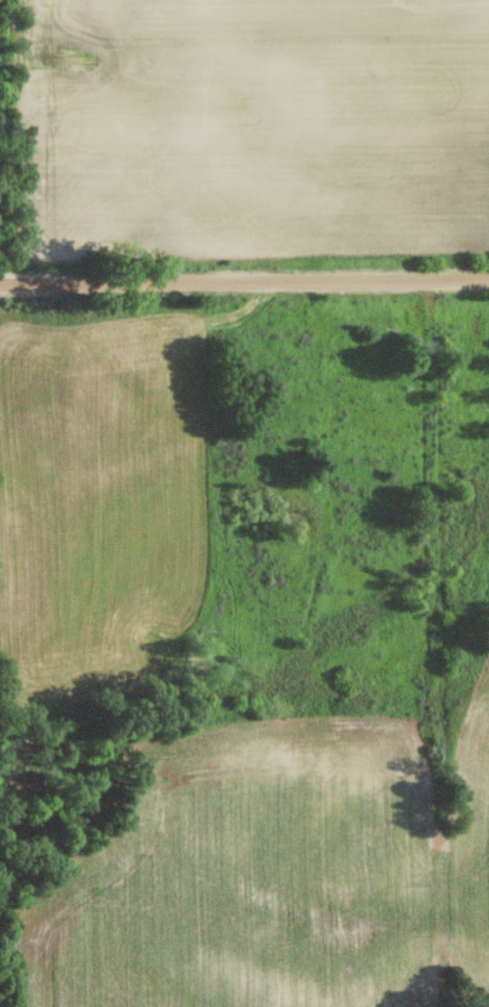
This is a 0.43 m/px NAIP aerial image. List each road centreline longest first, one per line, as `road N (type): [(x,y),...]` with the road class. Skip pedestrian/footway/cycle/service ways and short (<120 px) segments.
road 1 (residential): [(0,284),(488,278)]
road 2 (residential): [(406,279),(421,668)]

